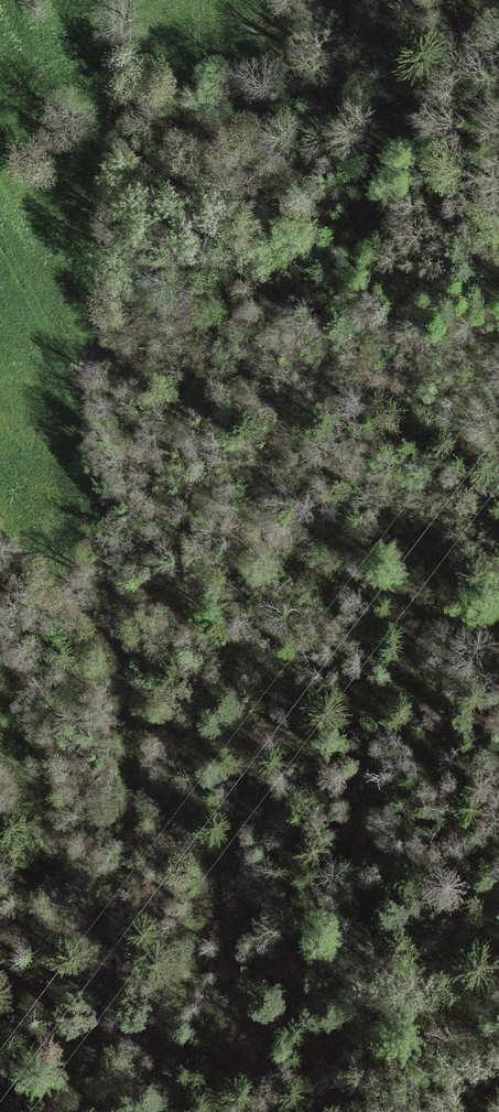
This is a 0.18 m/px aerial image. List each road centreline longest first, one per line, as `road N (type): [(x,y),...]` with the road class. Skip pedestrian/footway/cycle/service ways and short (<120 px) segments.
road 1 (track): [(119,0),(94,467),(135,781),(78,1111)]
road 2 (track): [(436,0),(427,41),(404,76),(384,171),(250,354),(215,414),(188,491),(182,566),(211,660),(132,948),(104,983)]

